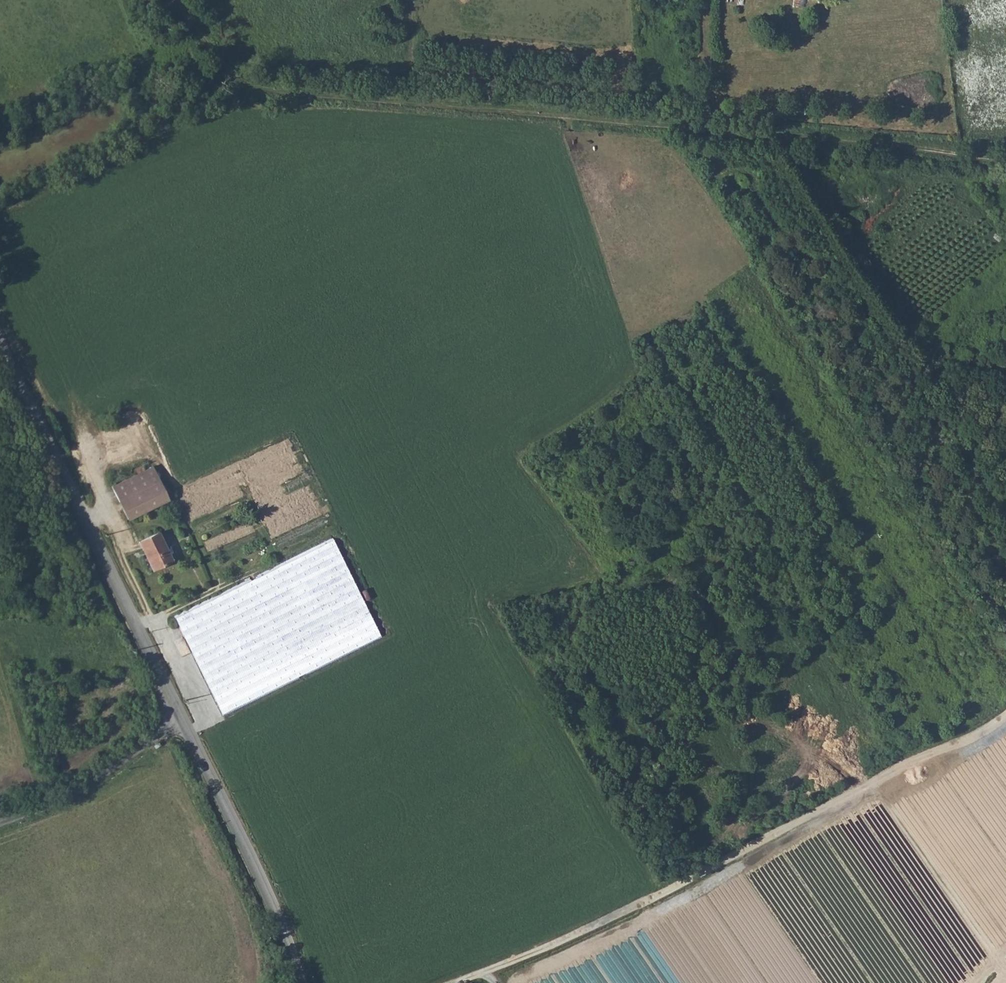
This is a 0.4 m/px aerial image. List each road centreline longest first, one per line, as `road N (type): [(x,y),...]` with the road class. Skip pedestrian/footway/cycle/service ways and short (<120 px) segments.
road 1 (track): [(489,971),(649,902),(932,748),(1005,718)]
road 2 (tertiary): [(0,347),(180,715)]
road 3 (tertiary): [(180,715),(279,921),(300,982)]
road 4 (unclassified): [(0,823),(73,793),(180,715)]

